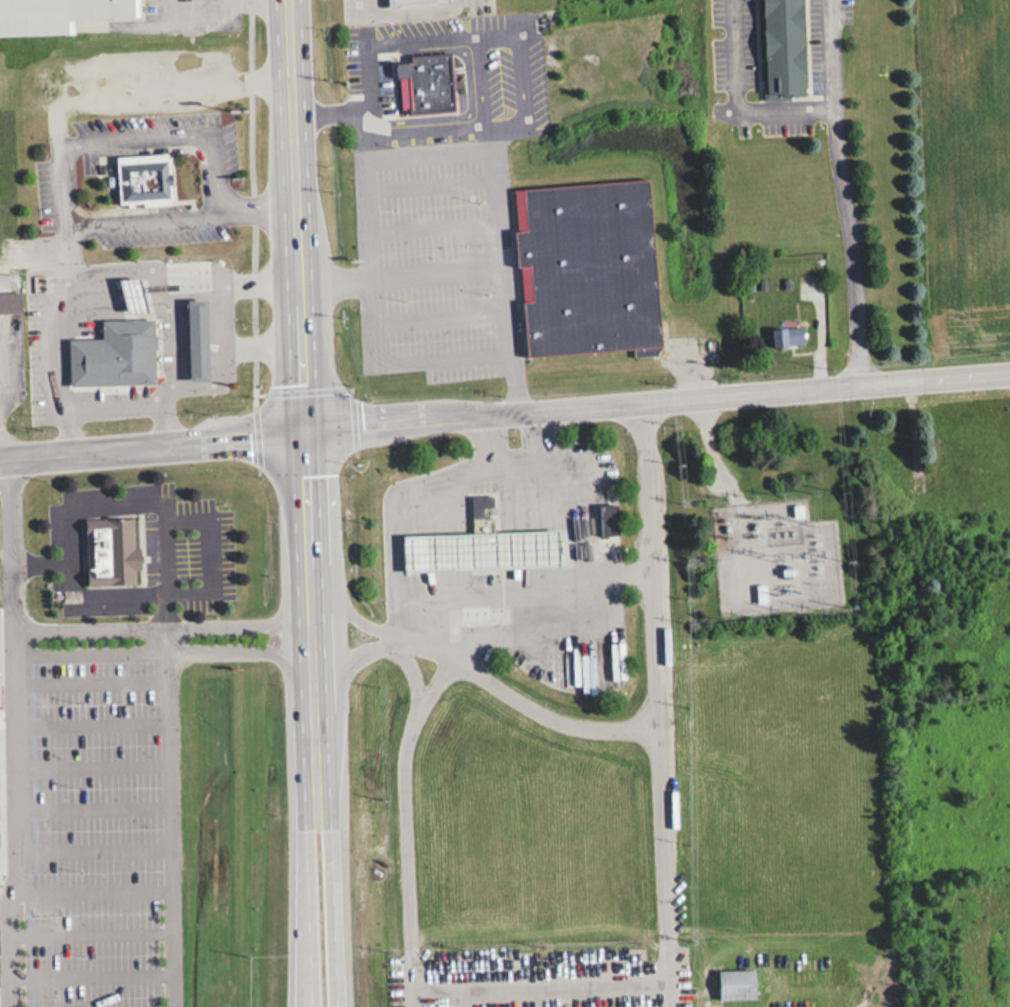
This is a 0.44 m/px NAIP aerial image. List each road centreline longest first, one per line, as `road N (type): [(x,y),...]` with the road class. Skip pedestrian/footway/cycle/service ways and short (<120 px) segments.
road 1 (residential): [(1009,376),(305,431)]
road 2 (primary): [(324,1006),(305,431)]
road 3 (primary): [(305,431),(293,0)]
road 4 (tertiary): [(305,431),(0,460)]

